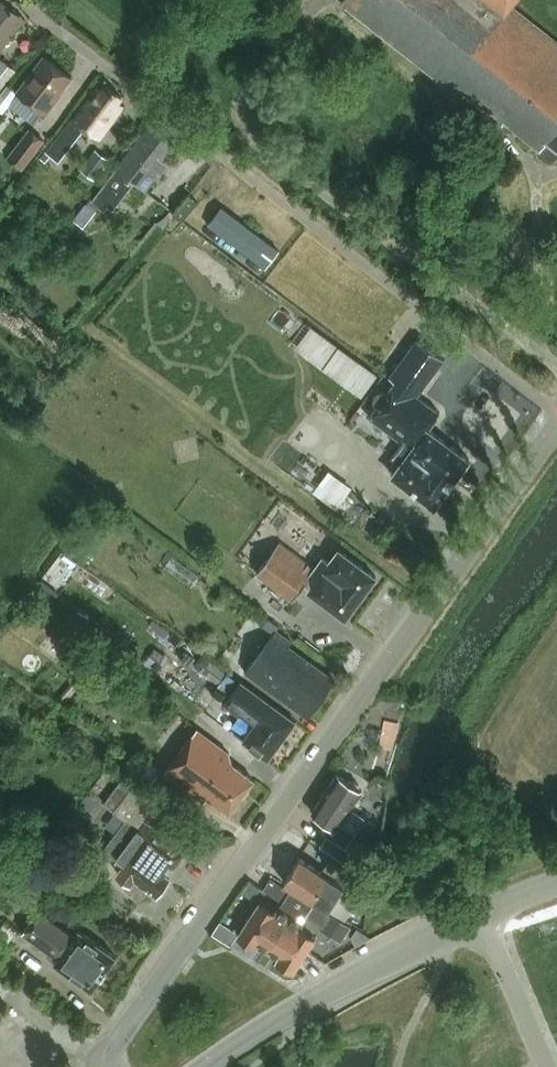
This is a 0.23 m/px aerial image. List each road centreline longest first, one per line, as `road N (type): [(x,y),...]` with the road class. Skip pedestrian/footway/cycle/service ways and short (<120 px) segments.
road 1 (residential): [(105,1066),(120,1030),(556,430)]
road 2 (residential): [(556,410),(44,19)]
road 3 (secondary): [(210,1066),(329,992),(478,913)]
road 4 (residential): [(546,1066),(488,933)]

